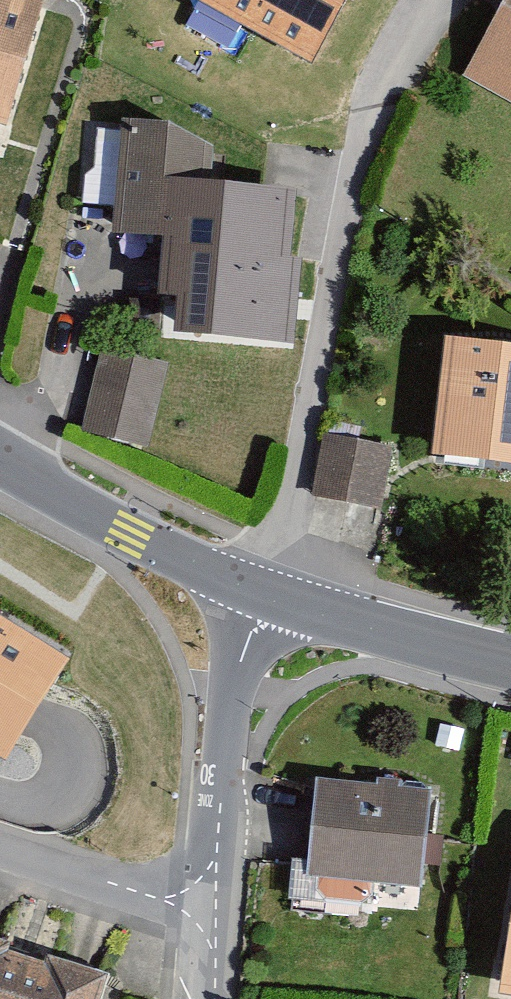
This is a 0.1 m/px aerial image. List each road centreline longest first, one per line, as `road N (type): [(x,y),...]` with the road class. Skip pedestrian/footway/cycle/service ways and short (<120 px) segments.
road 1 (residential): [(277,597),(244,646),(220,797),(215,916)]
road 2 (secondary): [(277,597),(128,532),(0,457)]
road 3 (secondary): [(510,667),(277,597)]
road 4 (residential): [(215,916),(0,847)]

